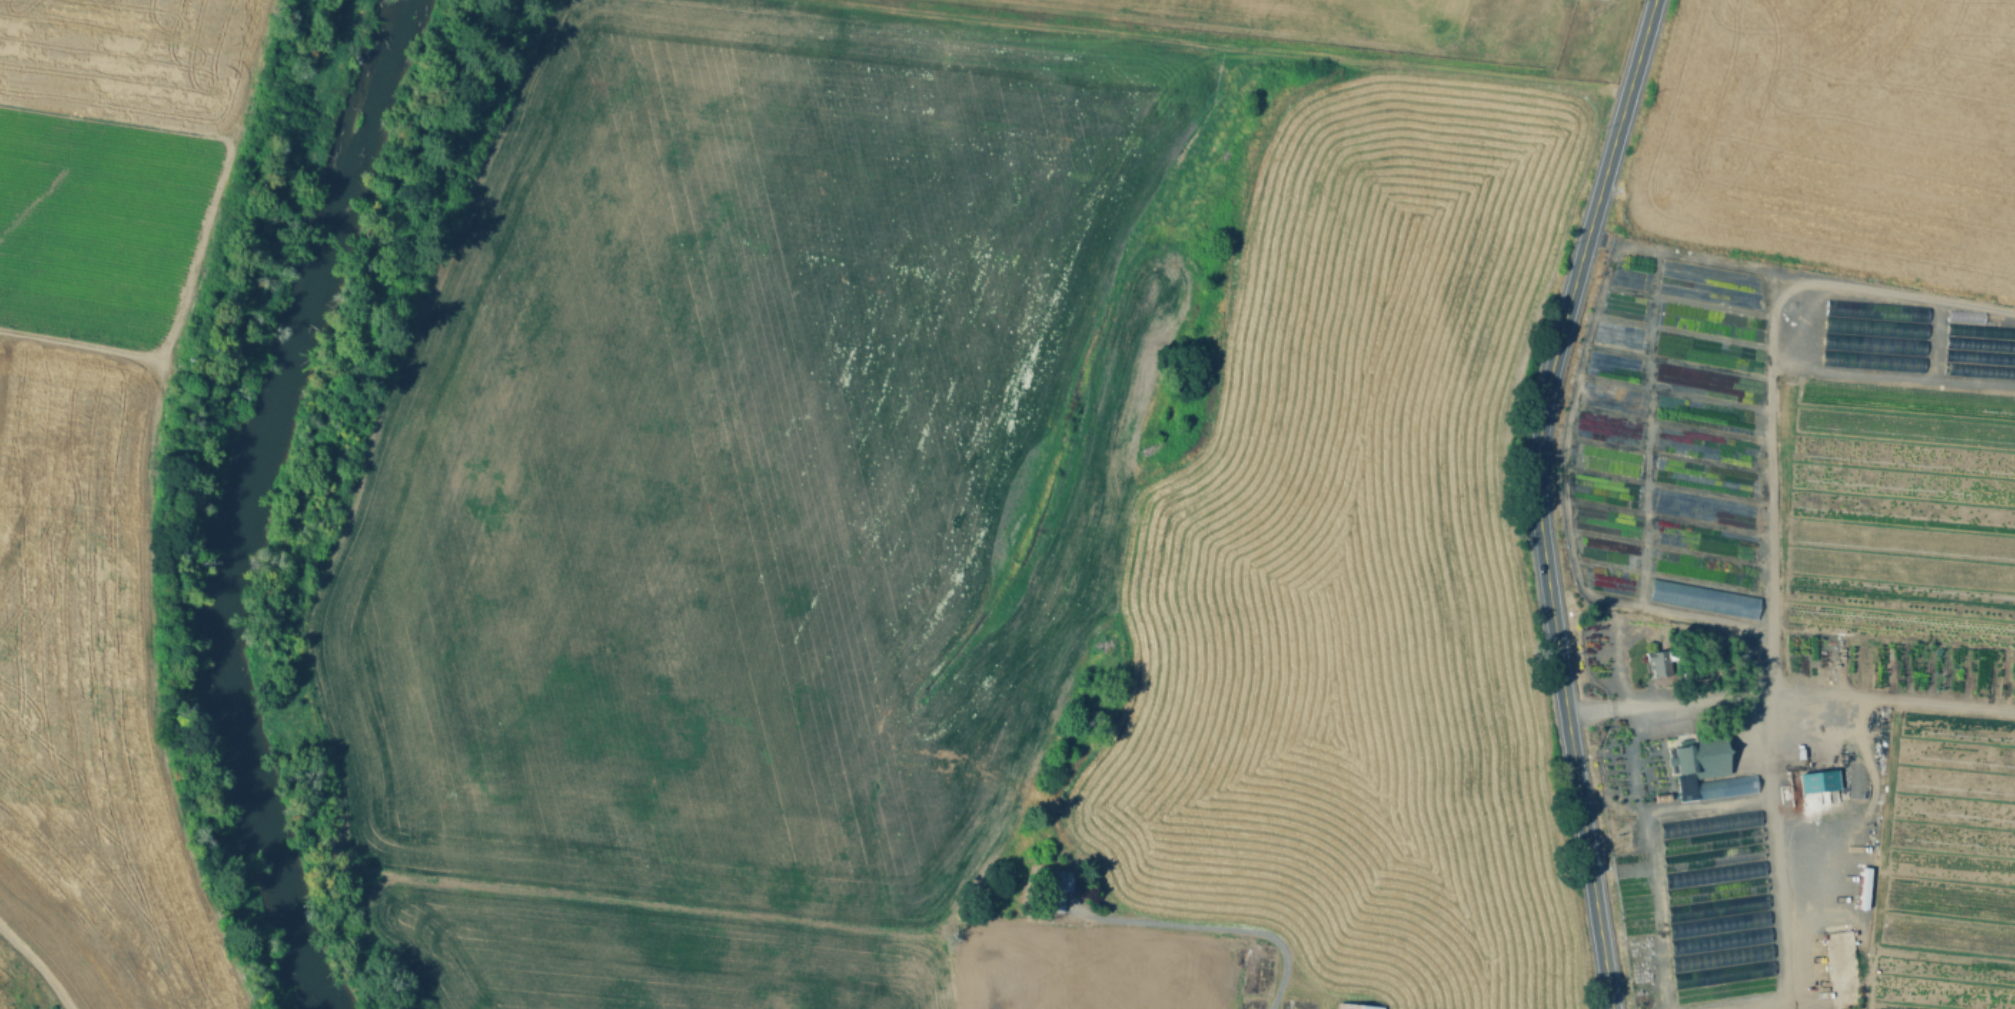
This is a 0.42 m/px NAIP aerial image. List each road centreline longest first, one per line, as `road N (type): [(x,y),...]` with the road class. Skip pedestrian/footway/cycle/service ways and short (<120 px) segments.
road 1 (secondary): [(1656,0),(1547,388),(1538,458),(1611,1008)]

